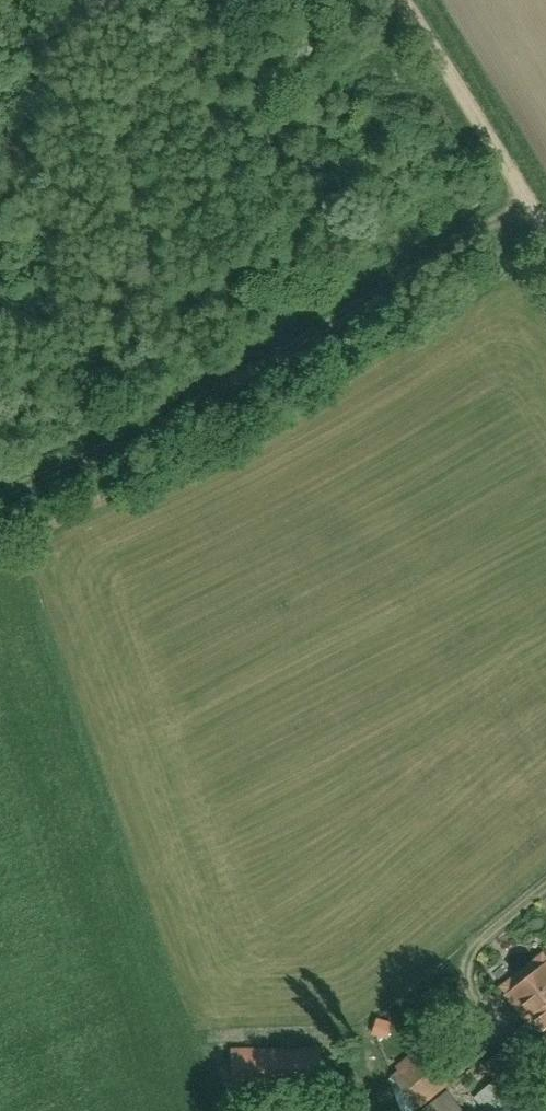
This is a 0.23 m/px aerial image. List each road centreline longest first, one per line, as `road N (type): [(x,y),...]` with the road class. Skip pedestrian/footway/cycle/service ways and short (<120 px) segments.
road 1 (track): [(528,206),(351,312),(0,493)]
road 2 (track): [(545,236),(404,0)]

